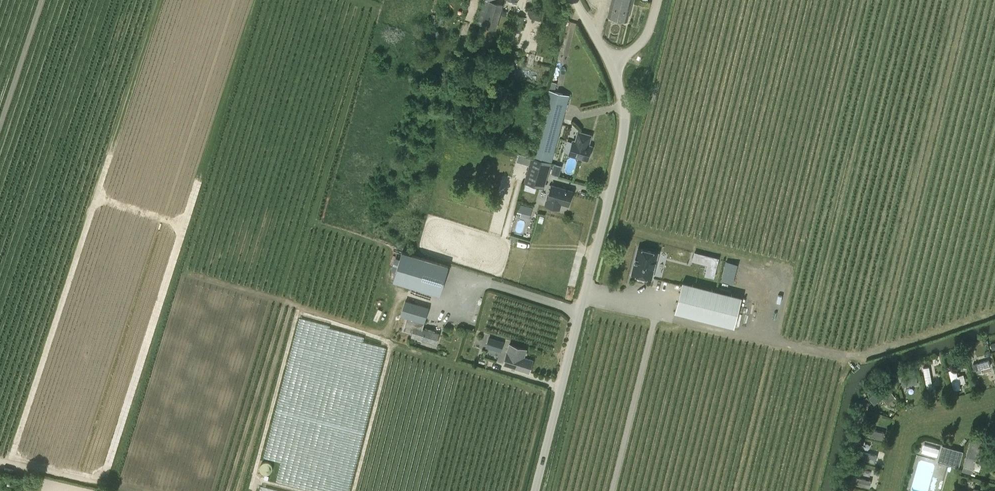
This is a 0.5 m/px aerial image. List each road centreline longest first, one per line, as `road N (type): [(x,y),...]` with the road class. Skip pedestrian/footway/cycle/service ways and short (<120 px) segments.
road 1 (unclassified): [(535,490),(622,147),(622,99),(610,65)]

